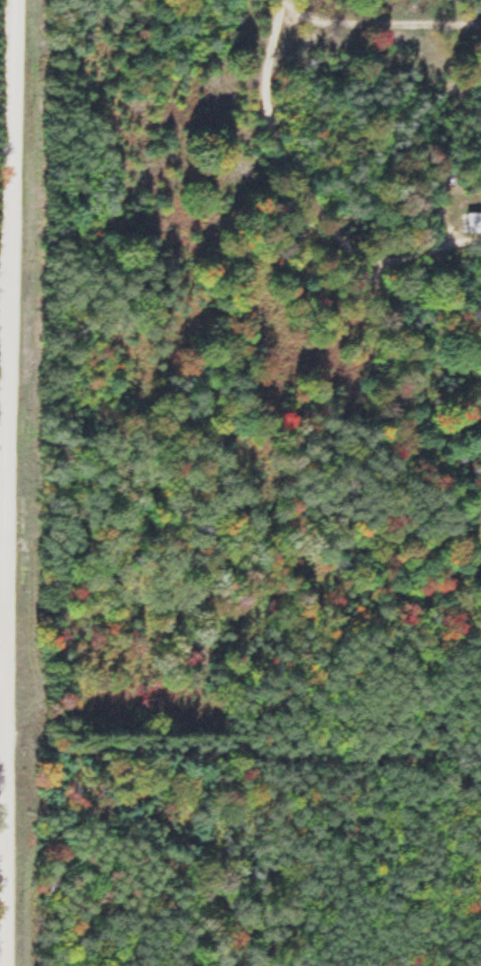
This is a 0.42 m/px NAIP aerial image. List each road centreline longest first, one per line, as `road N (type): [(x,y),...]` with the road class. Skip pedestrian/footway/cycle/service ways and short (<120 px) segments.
road 1 (residential): [(4,965),(15,0)]

